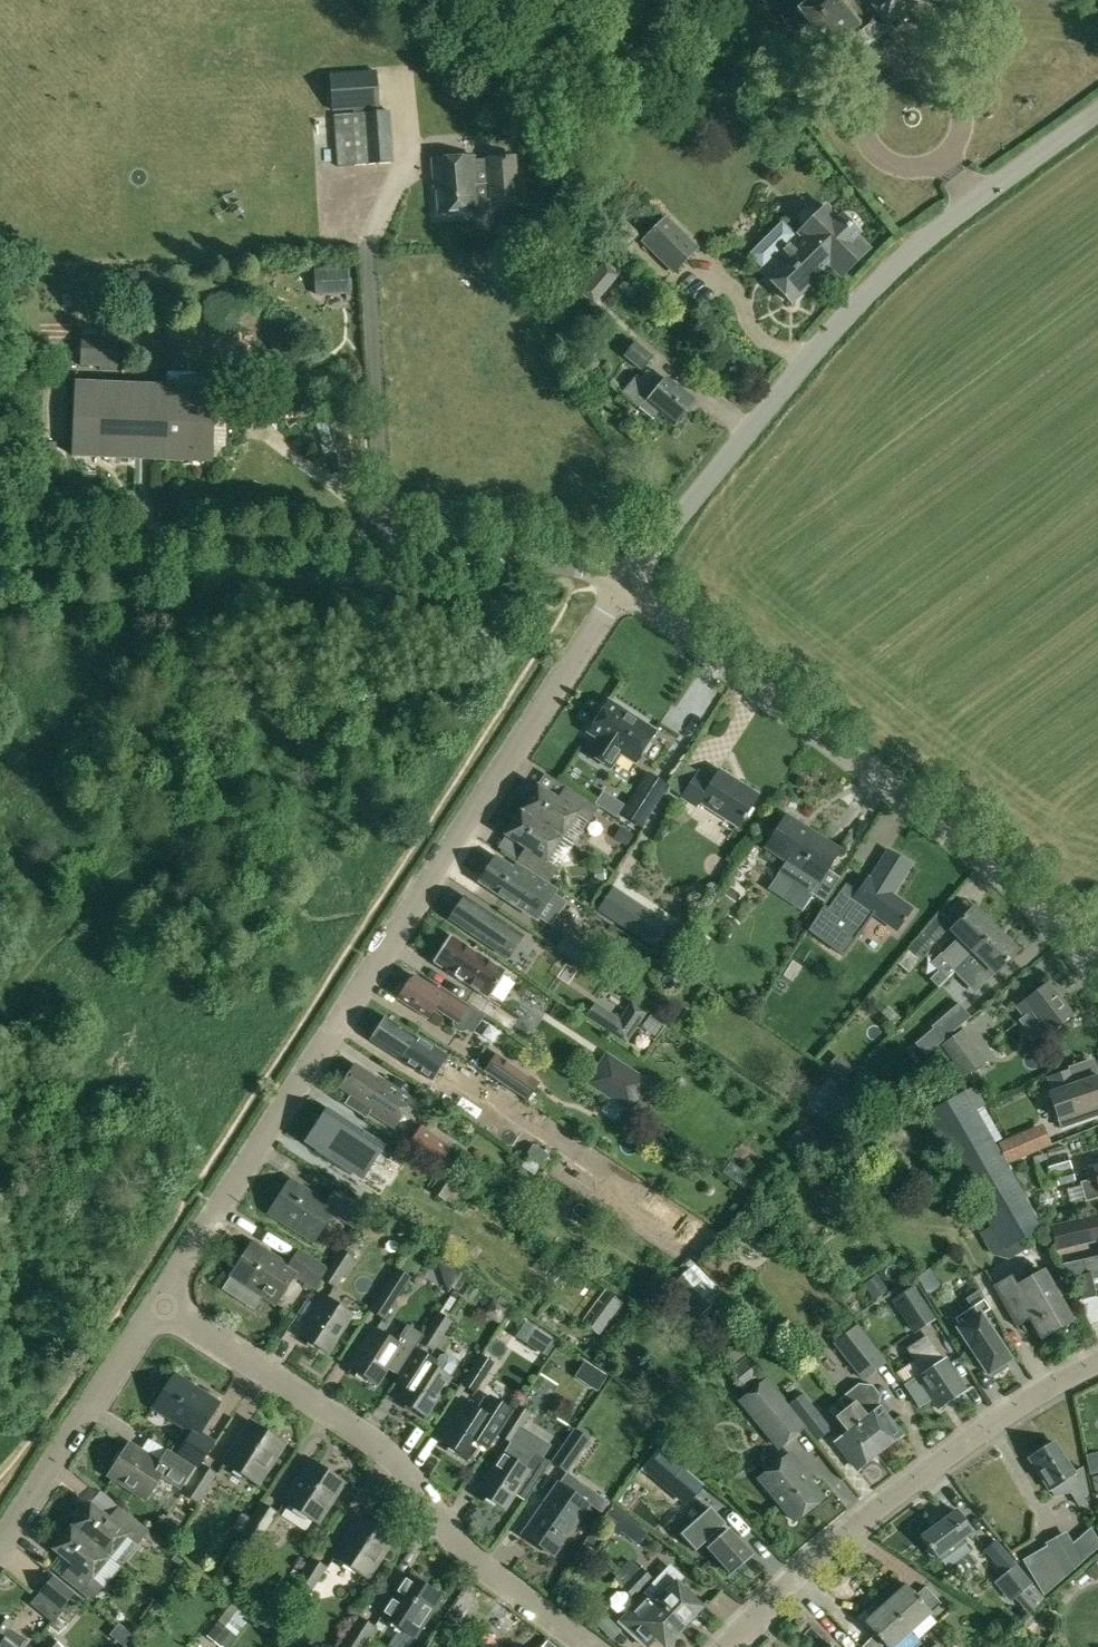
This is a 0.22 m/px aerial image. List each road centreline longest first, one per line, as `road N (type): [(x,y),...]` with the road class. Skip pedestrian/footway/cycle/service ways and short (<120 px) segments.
road 1 (residential): [(158,1303),(625,584)]
road 2 (unclassified): [(625,584),(916,243),(1097,112)]
road 3 (unclassified): [(625,584),(563,564),(500,557),(0,533)]
road 4 (residential): [(625,584),(996,866),(1097,973)]
road 5 (residential): [(591,1646),(483,1567),(369,1434),(158,1303)]
road 6 (residential): [(726,1646),(788,1584),(902,1491),(1020,1405),(1097,1362)]
road 7 (residential): [(0,1544),(158,1303)]

